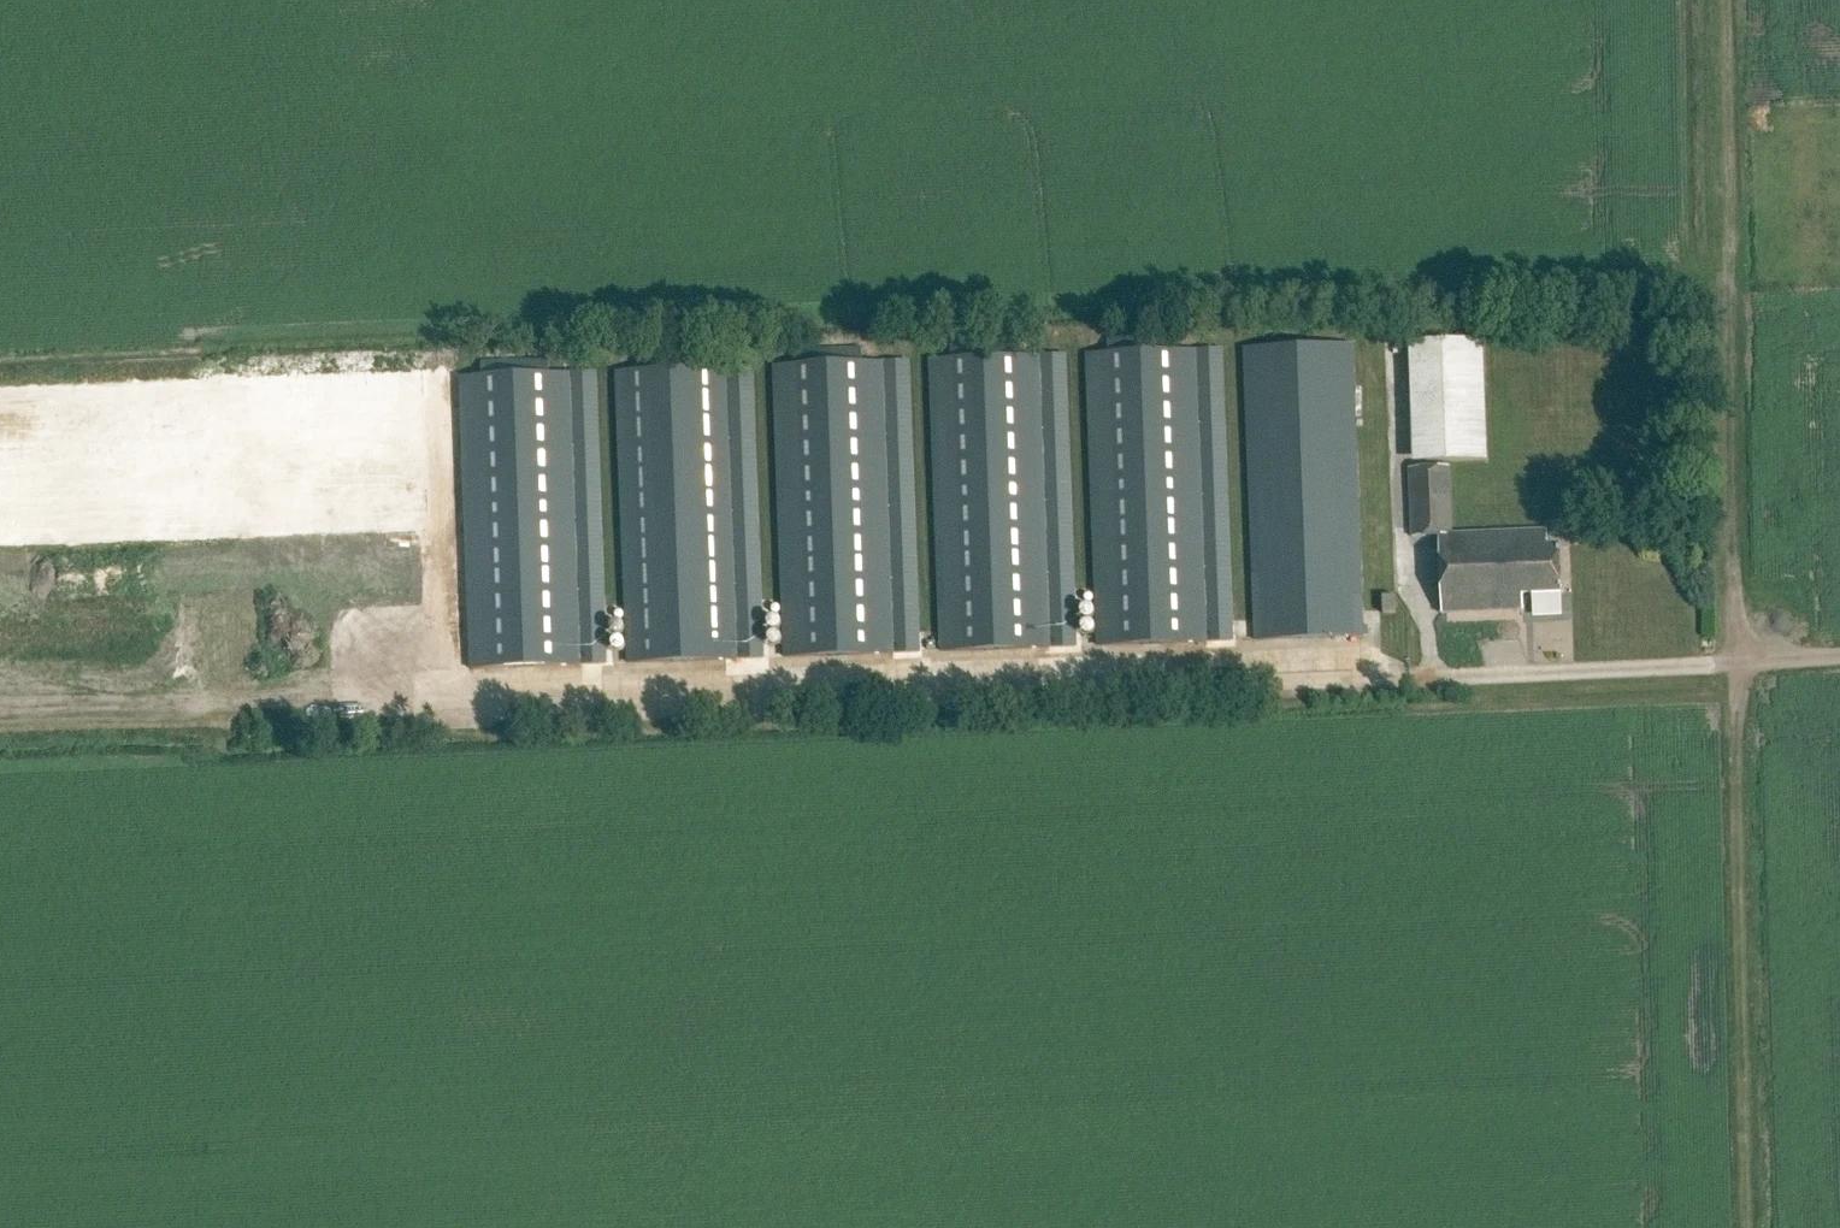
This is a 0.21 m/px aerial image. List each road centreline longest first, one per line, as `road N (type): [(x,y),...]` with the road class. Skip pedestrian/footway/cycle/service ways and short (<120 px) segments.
road 1 (track): [(1724,0),(1751,1227)]

